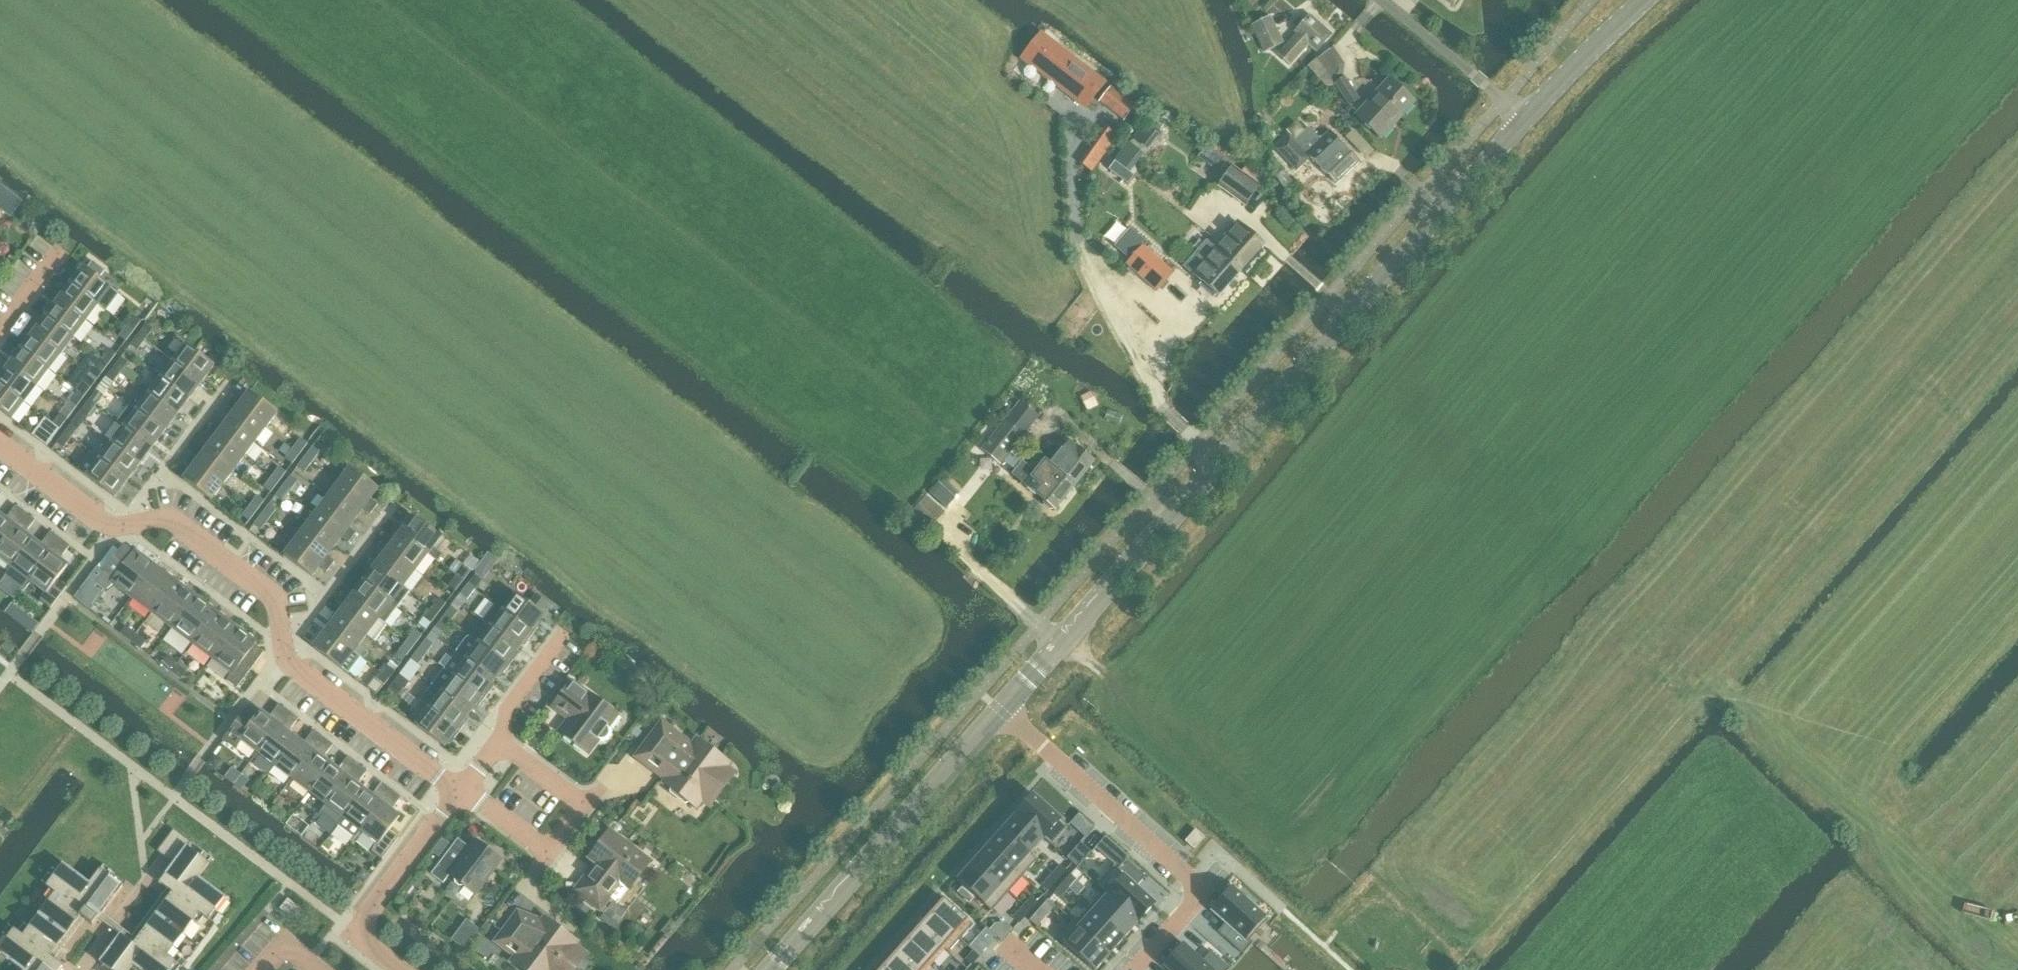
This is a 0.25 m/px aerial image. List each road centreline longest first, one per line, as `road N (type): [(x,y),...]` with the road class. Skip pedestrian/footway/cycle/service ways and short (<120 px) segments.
road 1 (tertiary): [(1000,710),(1525,118)]
road 2 (residential): [(461,792),(281,657),(274,596),(165,520),(107,525),(0,445)]
road 3 (residential): [(1134,969),(1204,888),(1000,710)]
road 4 (tertiary): [(768,969),(1000,710)]
road 5 (residential): [(461,792),(547,856),(585,804),(502,739)]
road 6 (residential): [(400,969),(352,932),(461,792)]
road 7 (unclassified): [(1525,118),(1378,0)]
road 8 (tertiary): [(1525,118),(1649,0)]

